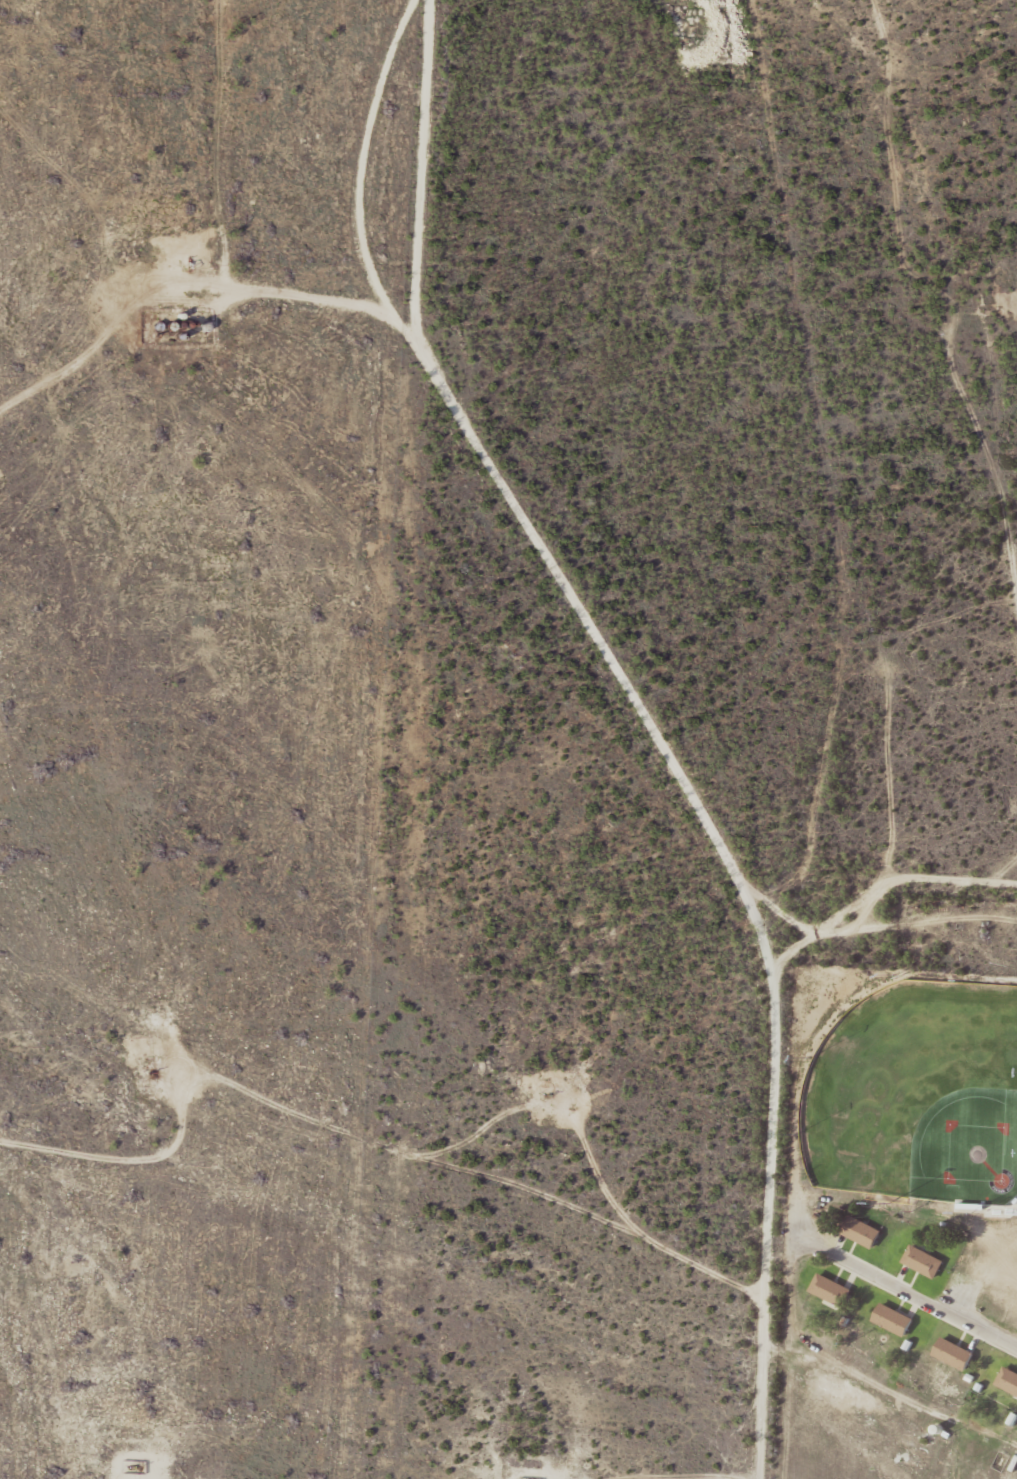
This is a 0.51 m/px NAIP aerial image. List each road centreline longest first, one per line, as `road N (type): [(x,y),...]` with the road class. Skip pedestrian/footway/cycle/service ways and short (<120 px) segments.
road 1 (track): [(430,0),(411,18),(376,114),(371,250),(401,356),(753,915),(778,996),(771,1478)]
road 2 (track): [(880,0),(943,159),(948,320),(1003,456),(1016,545)]
road 3 (residential): [(1016,1360),(833,1273),(778,1263)]

